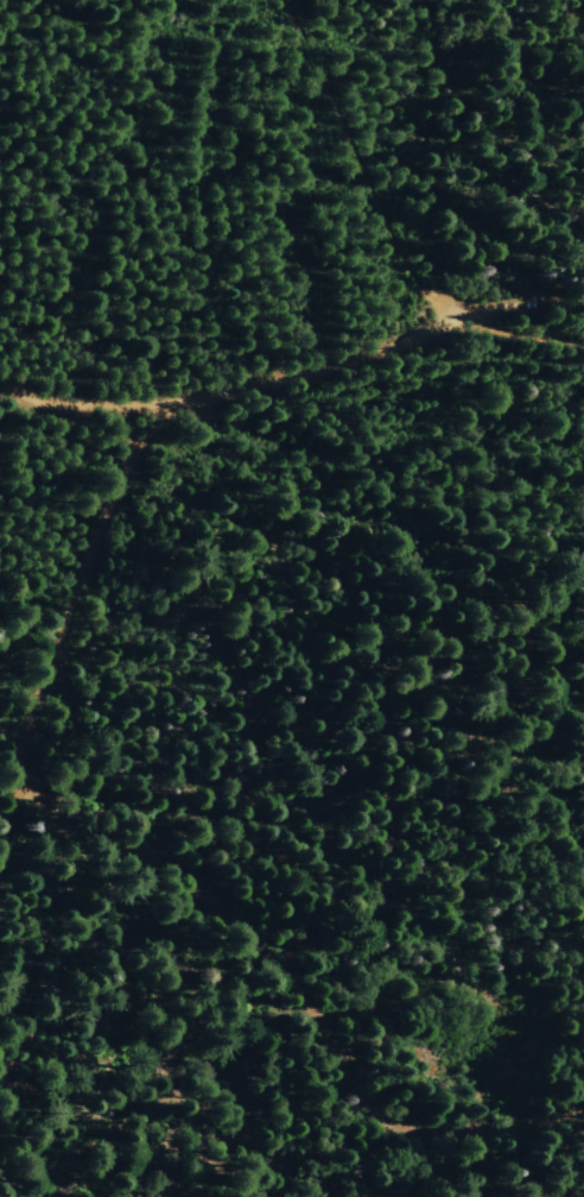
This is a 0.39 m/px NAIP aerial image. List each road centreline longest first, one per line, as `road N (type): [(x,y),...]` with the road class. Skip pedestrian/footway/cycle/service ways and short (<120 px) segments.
road 1 (residential): [(0,388),(55,403),(193,397),(273,382),(493,305),(583,290)]
road 2 (track): [(0,750),(112,404)]

